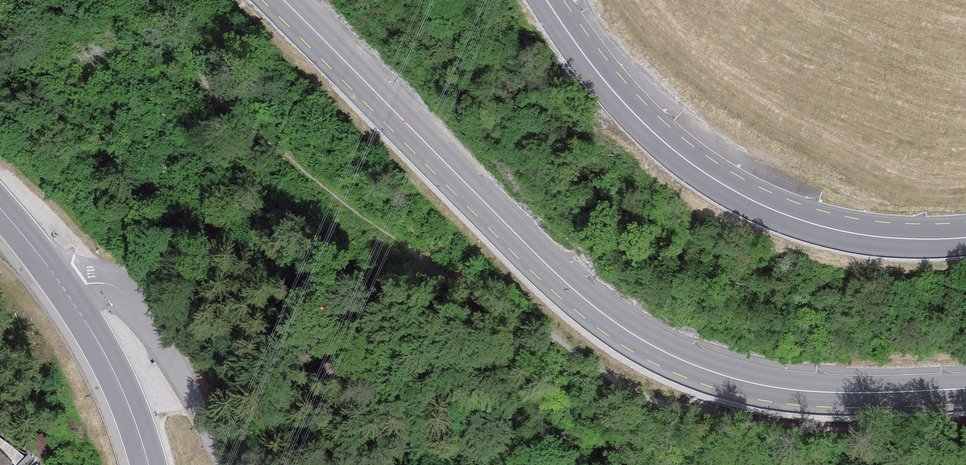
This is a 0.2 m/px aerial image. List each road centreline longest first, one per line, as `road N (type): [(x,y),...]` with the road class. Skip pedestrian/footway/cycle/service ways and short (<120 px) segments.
road 1 (secondary): [(280,0),(563,280),(638,337),(721,375),(774,387),(965,388)]
road 2 (secondary): [(965,238),(849,232),(735,192),(640,119),(547,0)]
road 3 (unclassified): [(61,284),(113,287),(147,315),(191,377),(227,464)]
road 4 (secondary): [(148,464),(114,373),(61,284)]

